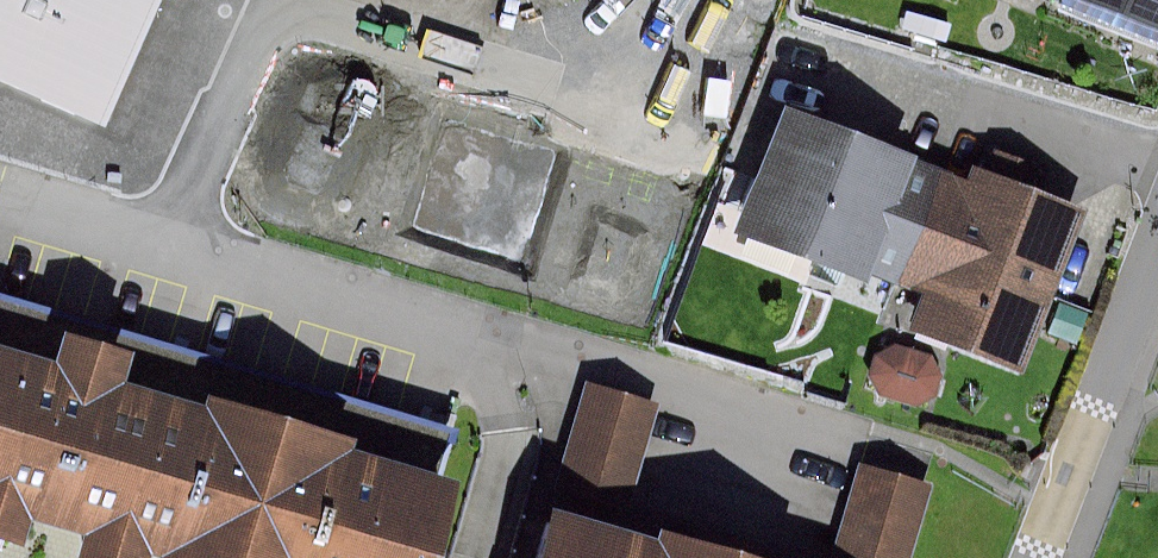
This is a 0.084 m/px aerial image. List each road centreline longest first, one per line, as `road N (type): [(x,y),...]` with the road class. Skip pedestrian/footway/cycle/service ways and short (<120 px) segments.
road 1 (residential): [(153,246),(857,426)]
road 2 (residential): [(1157,157),(791,40)]
road 3 (residential): [(1157,287),(1050,557)]
road 4 (residential): [(255,0),(153,246)]
road 5 (residential): [(0,207),(153,246)]

